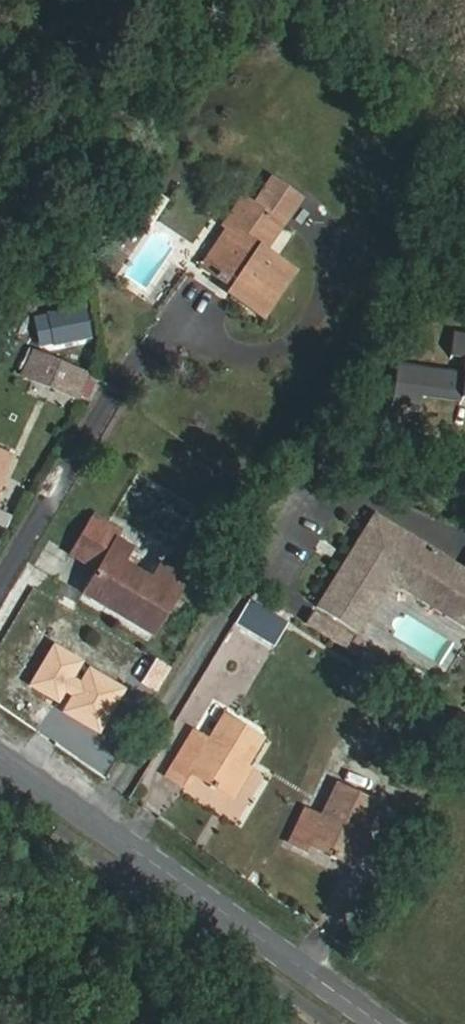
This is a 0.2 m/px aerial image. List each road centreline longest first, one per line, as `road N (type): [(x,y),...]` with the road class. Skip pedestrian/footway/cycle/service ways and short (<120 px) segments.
road 1 (tertiary): [(0,759),(369,1023)]

